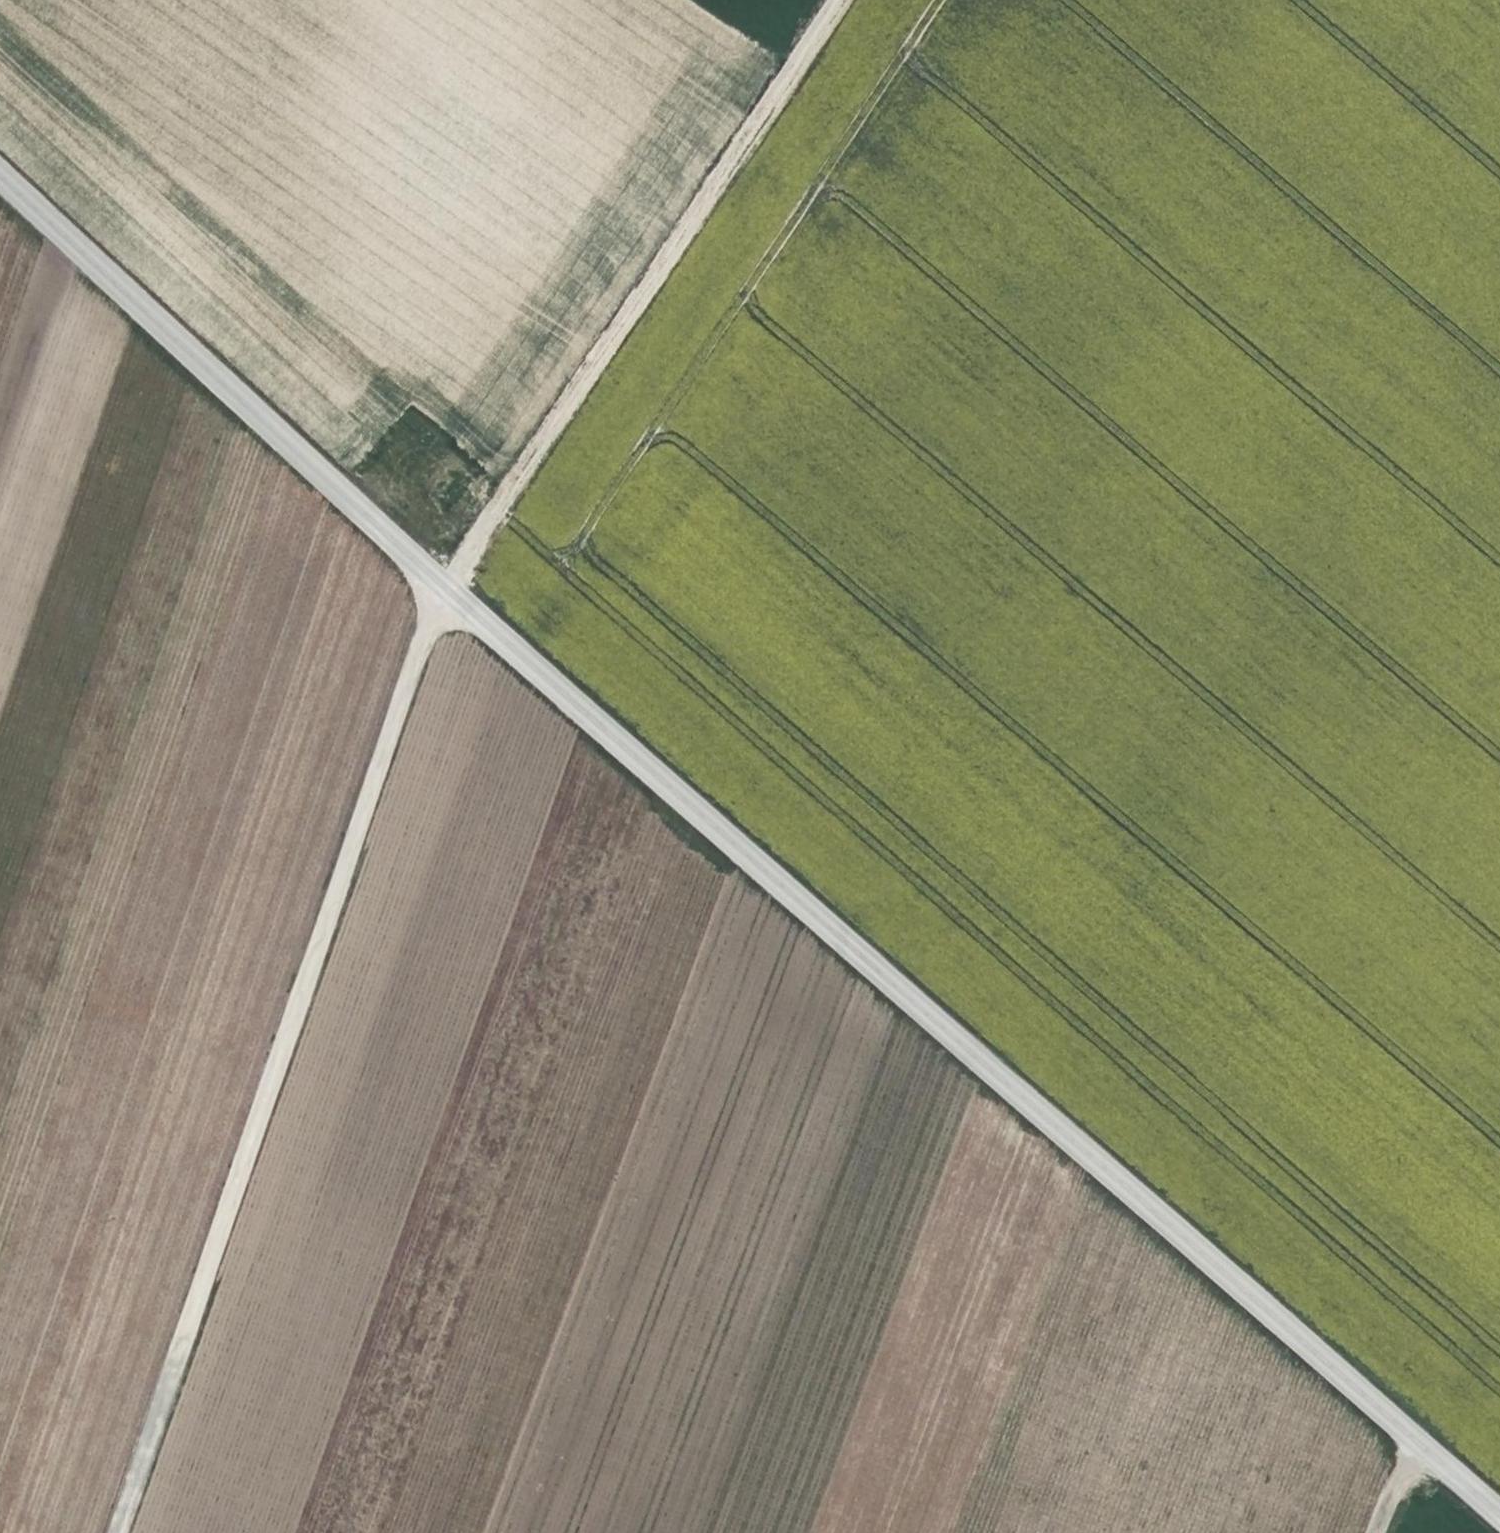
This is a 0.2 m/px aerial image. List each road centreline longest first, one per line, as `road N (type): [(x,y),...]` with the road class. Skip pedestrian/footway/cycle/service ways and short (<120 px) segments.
road 1 (unclassified): [(1499,1494),(446,587),(0,173)]
road 2 (track): [(109,1532),(446,587),(836,0)]
road 3 (track): [(1372,1532),(1420,1418)]

